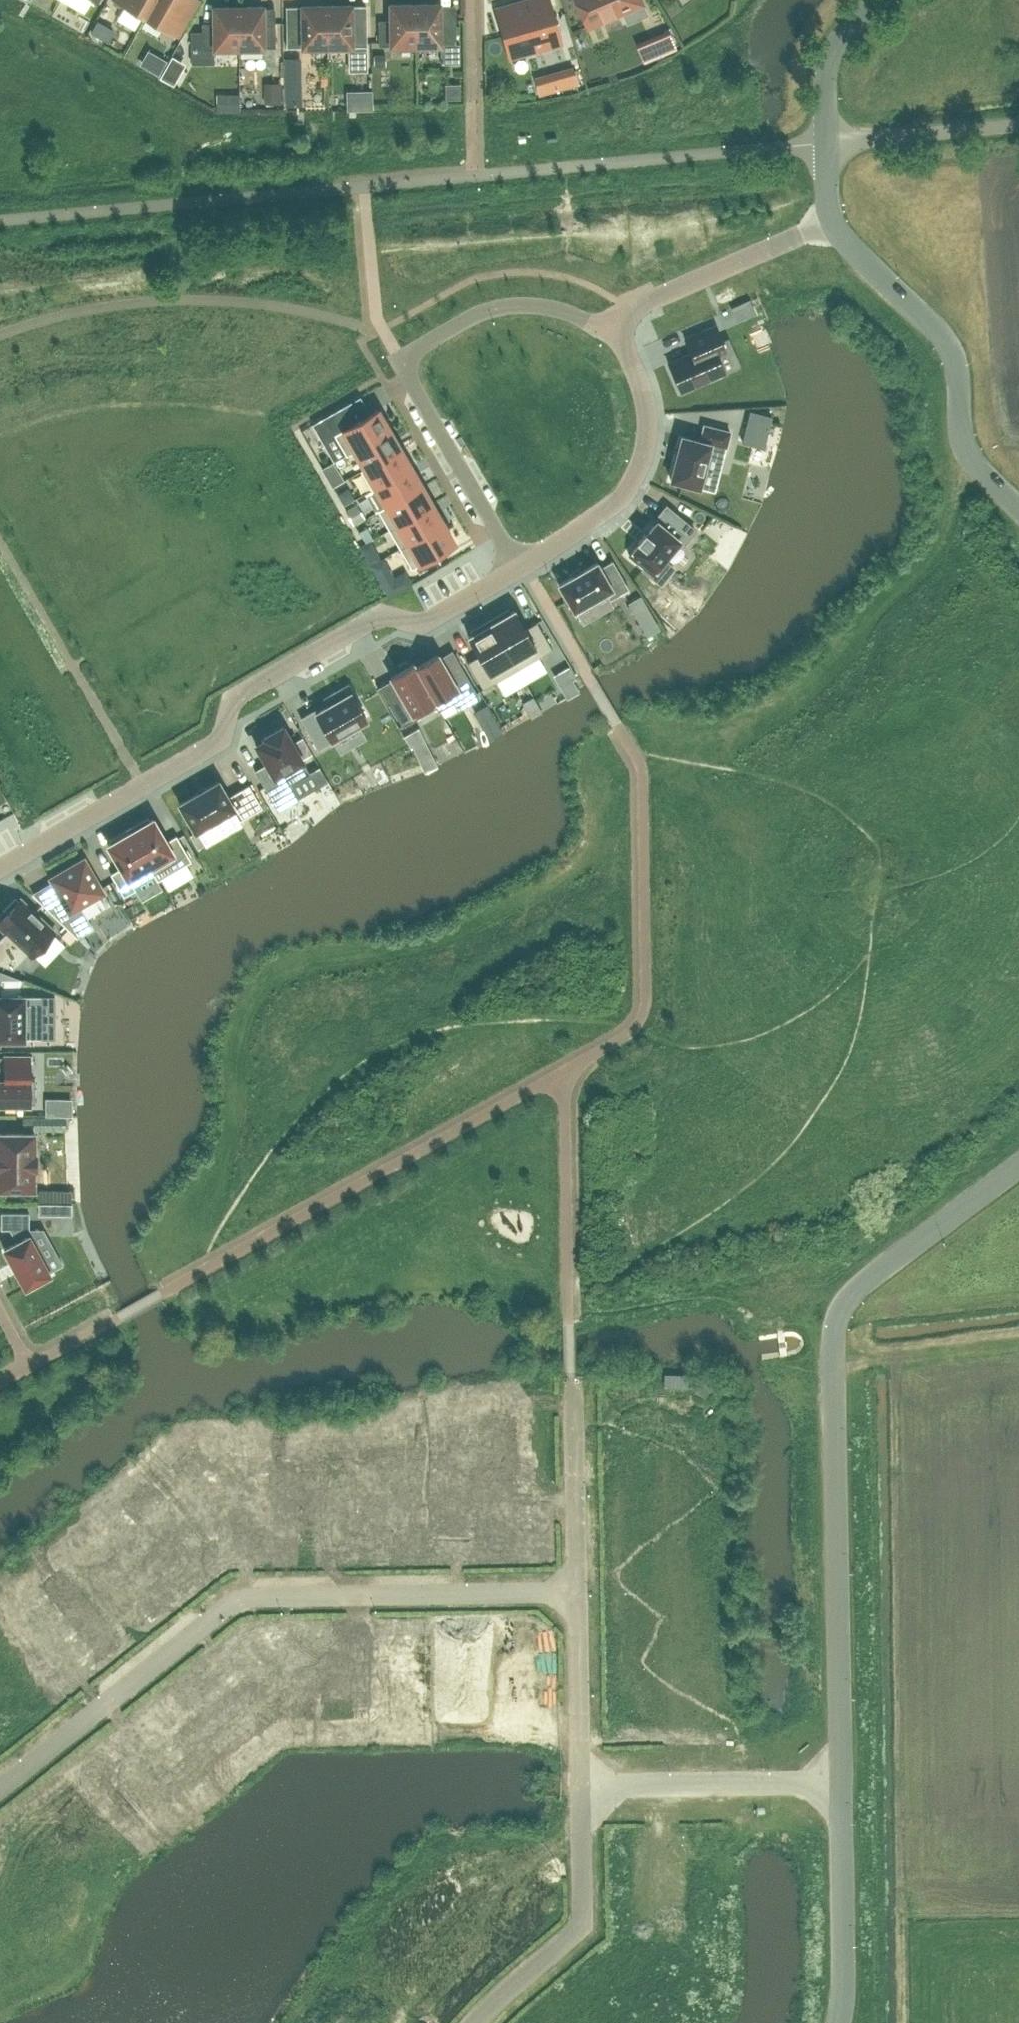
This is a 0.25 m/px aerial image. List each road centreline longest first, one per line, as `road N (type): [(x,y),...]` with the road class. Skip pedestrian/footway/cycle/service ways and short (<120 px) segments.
road 1 (unclassified): [(1018,1166),(837,1310),(840,1781)]
road 2 (residential): [(575,1590),(241,1595),(0,1786)]
road 3 (residential): [(0,868),(221,740),(232,699),(383,613),(424,622),(519,569)]
road 4 (residential): [(613,330),(514,304),(465,319),(398,360),(519,569)]
road 5 (unclassified): [(826,225),(937,327),(956,355),(961,437),(1018,505)]
road 6 (unclassified): [(490,173),(827,142)]
road 7 (residential): [(519,569),(604,520),(634,482),(649,407),(613,330)]
road 8 (residential): [(473,2022),(584,1923),(581,1785)]
road 9 (unclassified): [(840,1781),(581,1785)]
road 10 (unclassified): [(840,1781),(837,2022)]
road 11 (residential): [(613,330),(641,305),(826,225)]
road 12 (residential): [(575,1590),(570,1372)]
road 13 (residential): [(581,1785),(575,1590)]
road 14 (unclassified): [(827,142),(1018,124)]
road 15 (unclassified): [(873,0),(842,31),(825,68),(827,142)]

